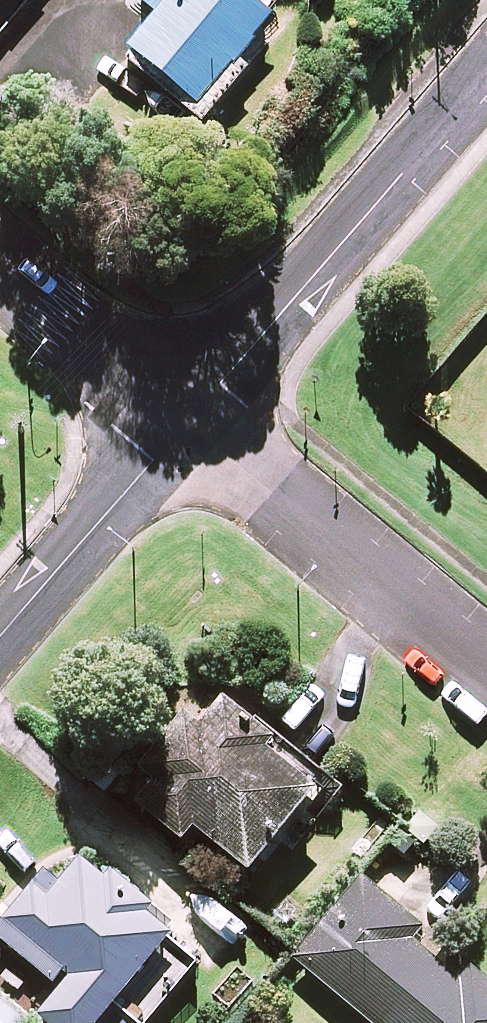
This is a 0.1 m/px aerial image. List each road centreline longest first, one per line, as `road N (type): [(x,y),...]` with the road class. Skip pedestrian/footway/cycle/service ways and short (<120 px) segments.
road 1 (residential): [(486,73),(189,421)]
road 2 (residential): [(486,670),(189,421)]
road 3 (residential): [(189,421),(0,638)]
road 4 (residential): [(189,421),(0,266)]

